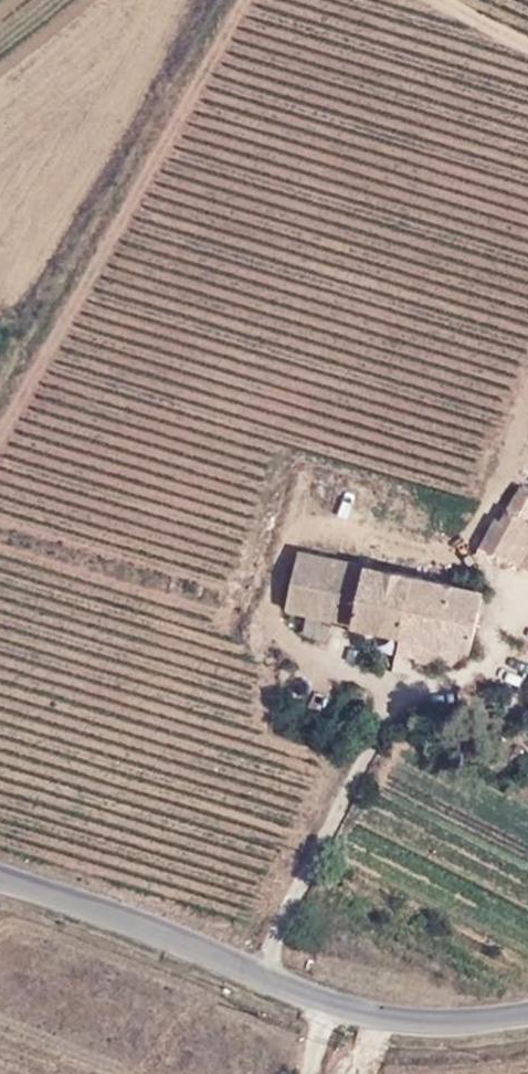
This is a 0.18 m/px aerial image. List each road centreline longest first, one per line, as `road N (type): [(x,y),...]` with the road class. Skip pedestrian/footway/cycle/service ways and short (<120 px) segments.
road 1 (unclassified): [(0,880),(356,1008),(457,1024),(527,1013)]

